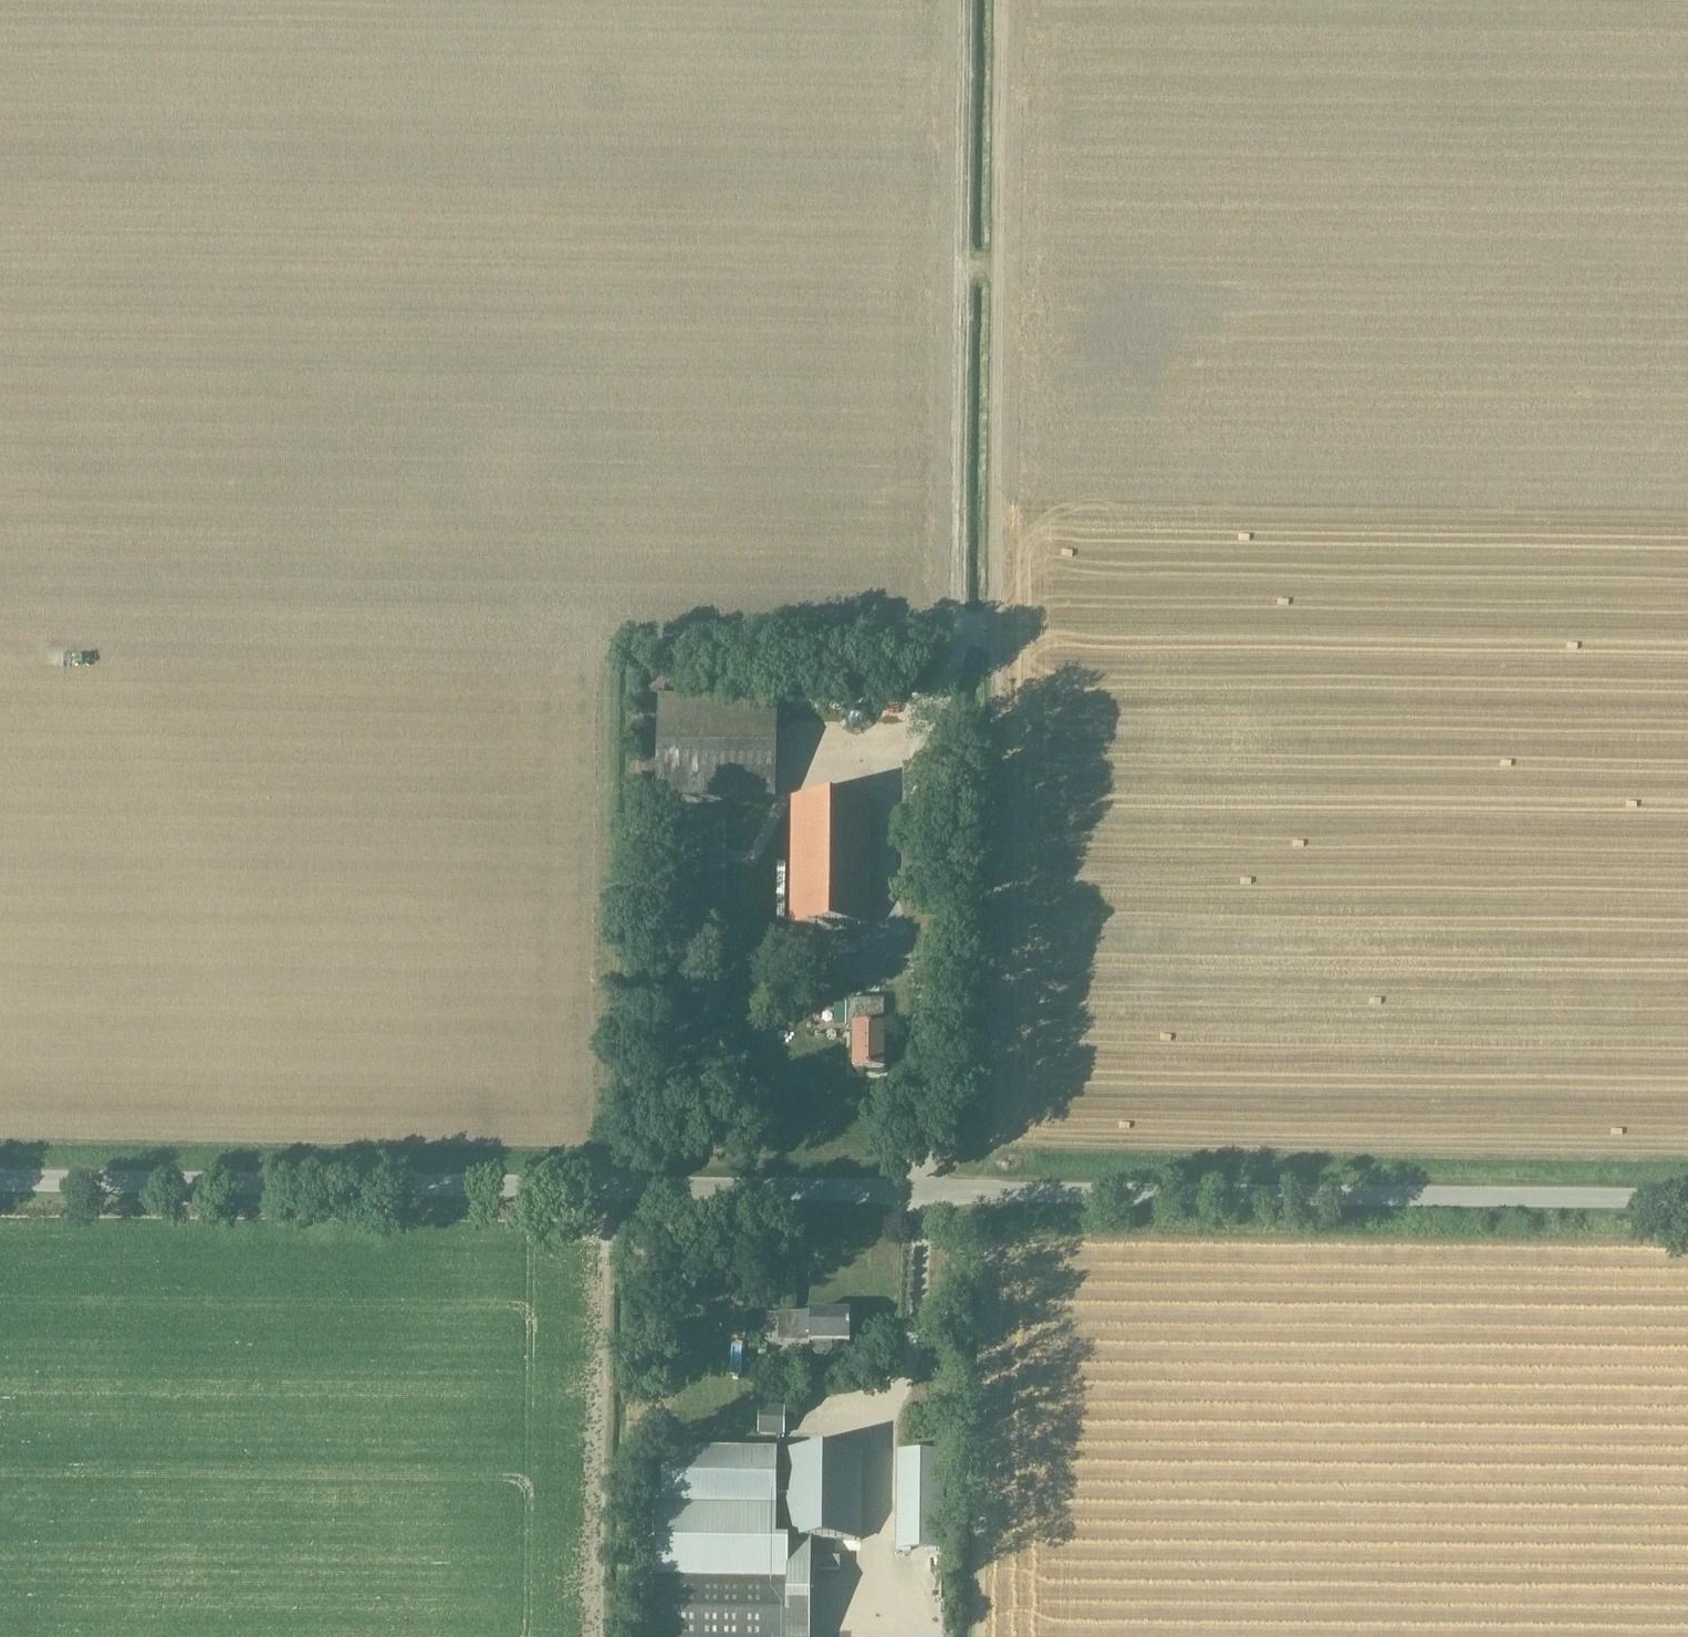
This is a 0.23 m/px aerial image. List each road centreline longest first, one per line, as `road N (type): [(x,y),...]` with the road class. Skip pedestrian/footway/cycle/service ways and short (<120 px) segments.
road 1 (unclassified): [(1687,1197),(0,1180)]

